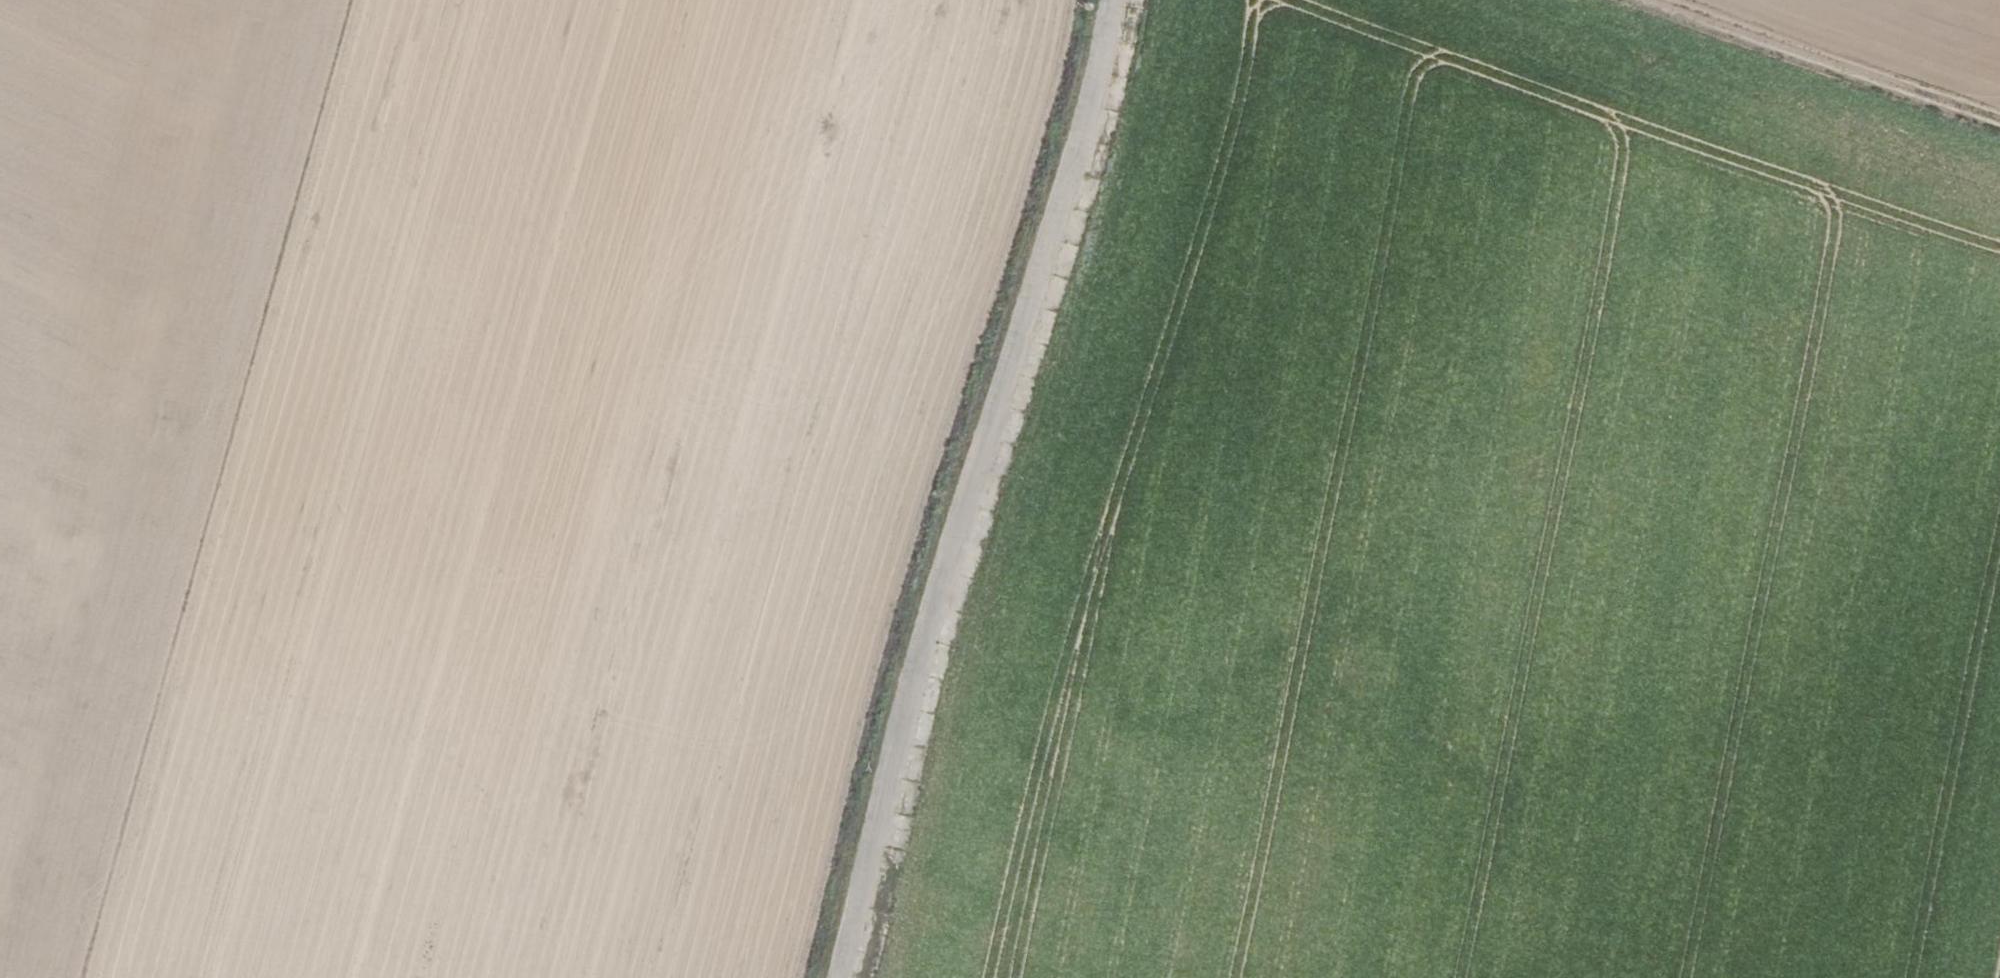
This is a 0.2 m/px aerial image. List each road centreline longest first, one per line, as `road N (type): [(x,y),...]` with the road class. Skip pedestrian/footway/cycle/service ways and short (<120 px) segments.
road 1 (track): [(844,977),(884,797),(1088,140),(1115,0)]
road 2 (track): [(1999,118),(1667,0)]

